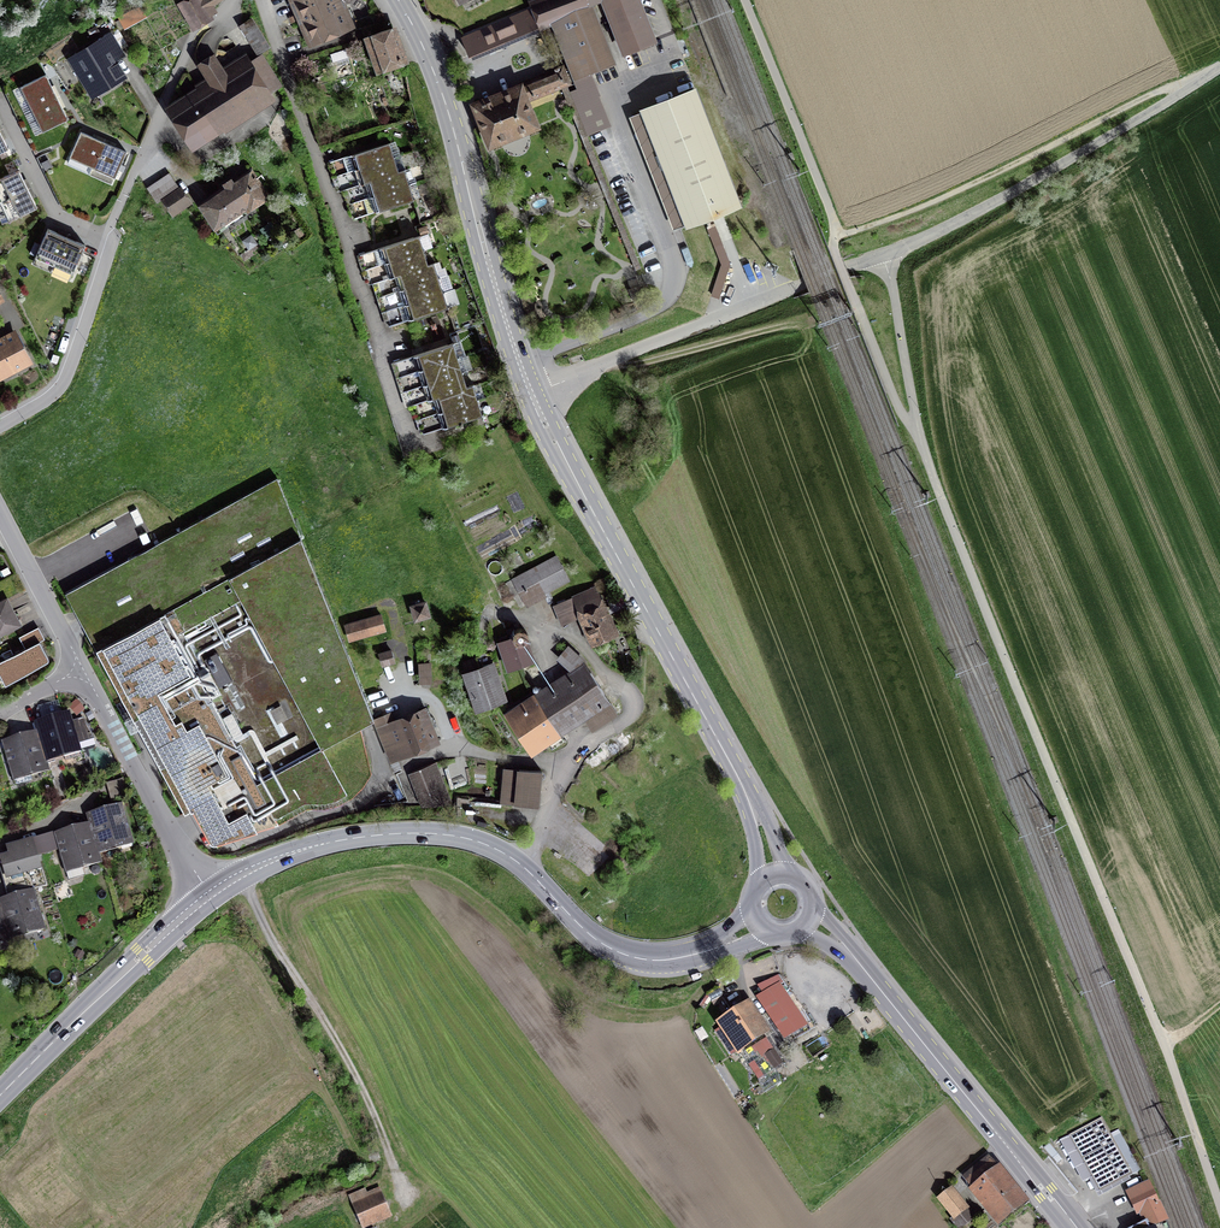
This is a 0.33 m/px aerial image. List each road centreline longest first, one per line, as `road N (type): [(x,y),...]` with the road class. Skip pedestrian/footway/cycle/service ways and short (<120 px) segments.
road 1 (unclassified): [(918,432),(1219,1189)]
road 2 (secondary): [(209,895),(304,848),(381,834),(435,834),(502,852),(599,942),(642,961),(687,958),(757,925)]
road 3 (primary): [(772,876),(741,784),(532,394)]
road 4 (residential): [(271,0),(413,439)]
road 5 (primary): [(532,394),(441,93),(397,0)]
road 6 (residential): [(0,425),(61,384),(110,244),(53,210),(0,103)]
road 7 (primary): [(1075,1227),(858,964),(810,922)]
road 8 (track): [(1208,79),(1160,93),(904,216),(837,235)]
road 9 (unclassified): [(884,258),(968,219),(1219,71)]
road 10 (unclassified): [(532,394),(884,258)]
road 11 (track): [(404,1194),(369,1098),(240,875)]
road 12 (secondary): [(0,1095),(209,895)]
road 13 (residential): [(209,895),(81,665)]
road 14 (residential): [(233,0),(168,85),(129,183)]
road 15 (unclassified): [(918,432),(884,258)]
road 16 (track): [(785,326),(651,361),(615,359)]
road 17 (residential): [(81,665),(0,512)]

